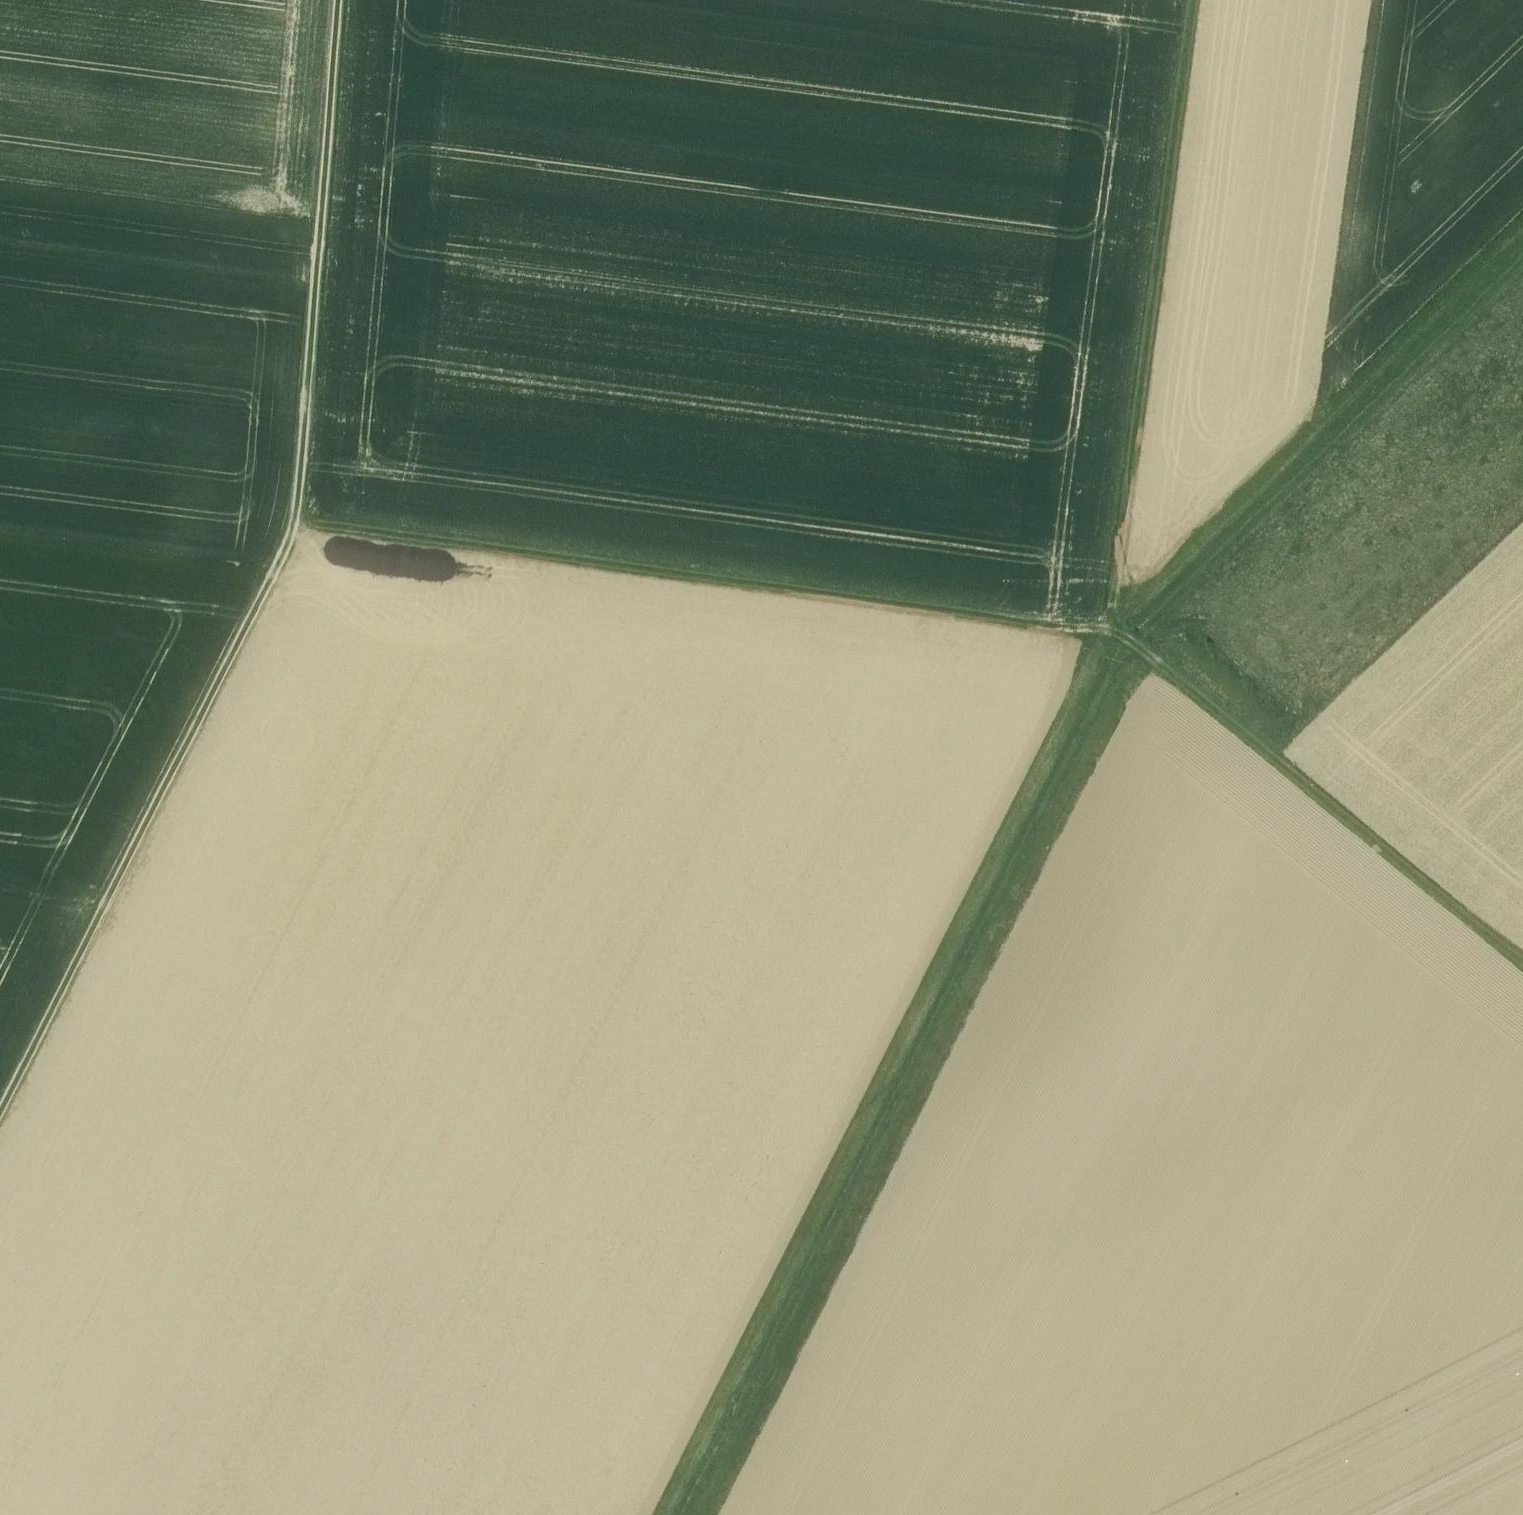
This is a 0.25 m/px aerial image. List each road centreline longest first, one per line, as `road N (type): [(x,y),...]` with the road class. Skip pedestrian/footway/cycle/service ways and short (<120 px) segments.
road 1 (track): [(303,522),(1139,639),(1522,952)]
road 2 (track): [(347,0),(303,522),(0,1116)]
road 3 (track): [(1191,0),(1103,628)]

